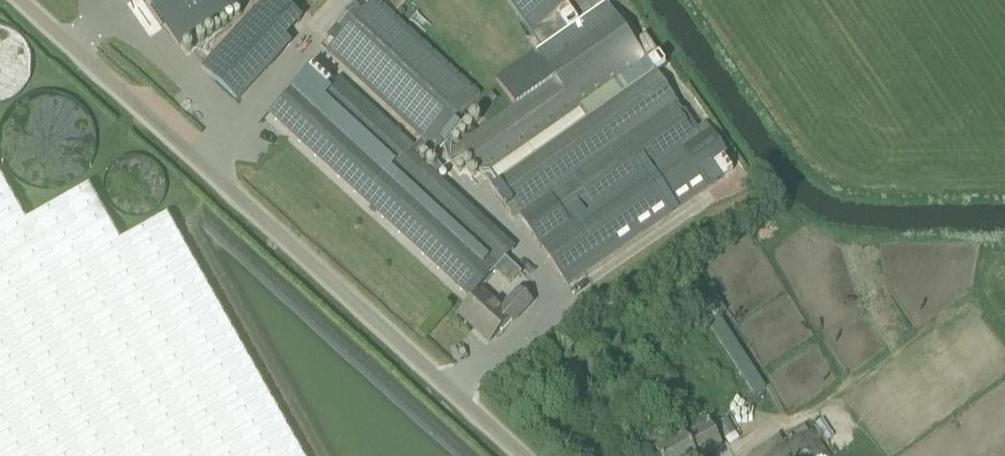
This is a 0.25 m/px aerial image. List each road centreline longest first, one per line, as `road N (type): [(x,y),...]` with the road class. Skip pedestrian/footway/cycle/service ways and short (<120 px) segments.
road 1 (unclassified): [(524,455),(29,0)]

